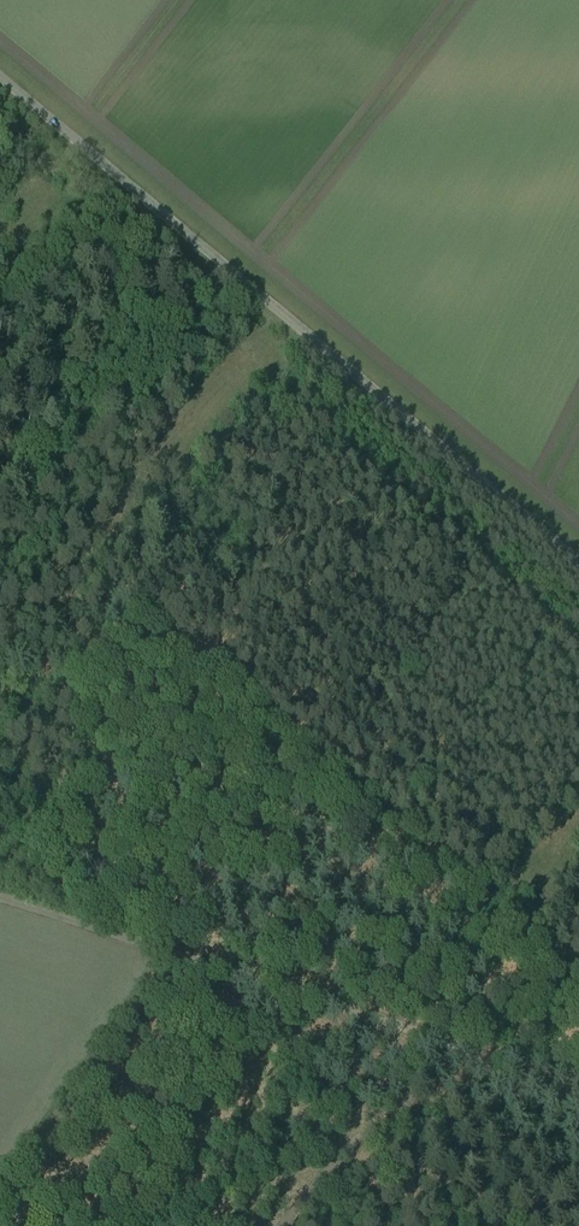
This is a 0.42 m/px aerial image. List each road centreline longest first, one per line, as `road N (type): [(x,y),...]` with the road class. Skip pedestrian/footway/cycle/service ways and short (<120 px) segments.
road 1 (track): [(578,560),(0,77)]
road 2 (track): [(578,1082),(471,1047),(450,1049),(381,1129),(368,1119),(283,1225)]

